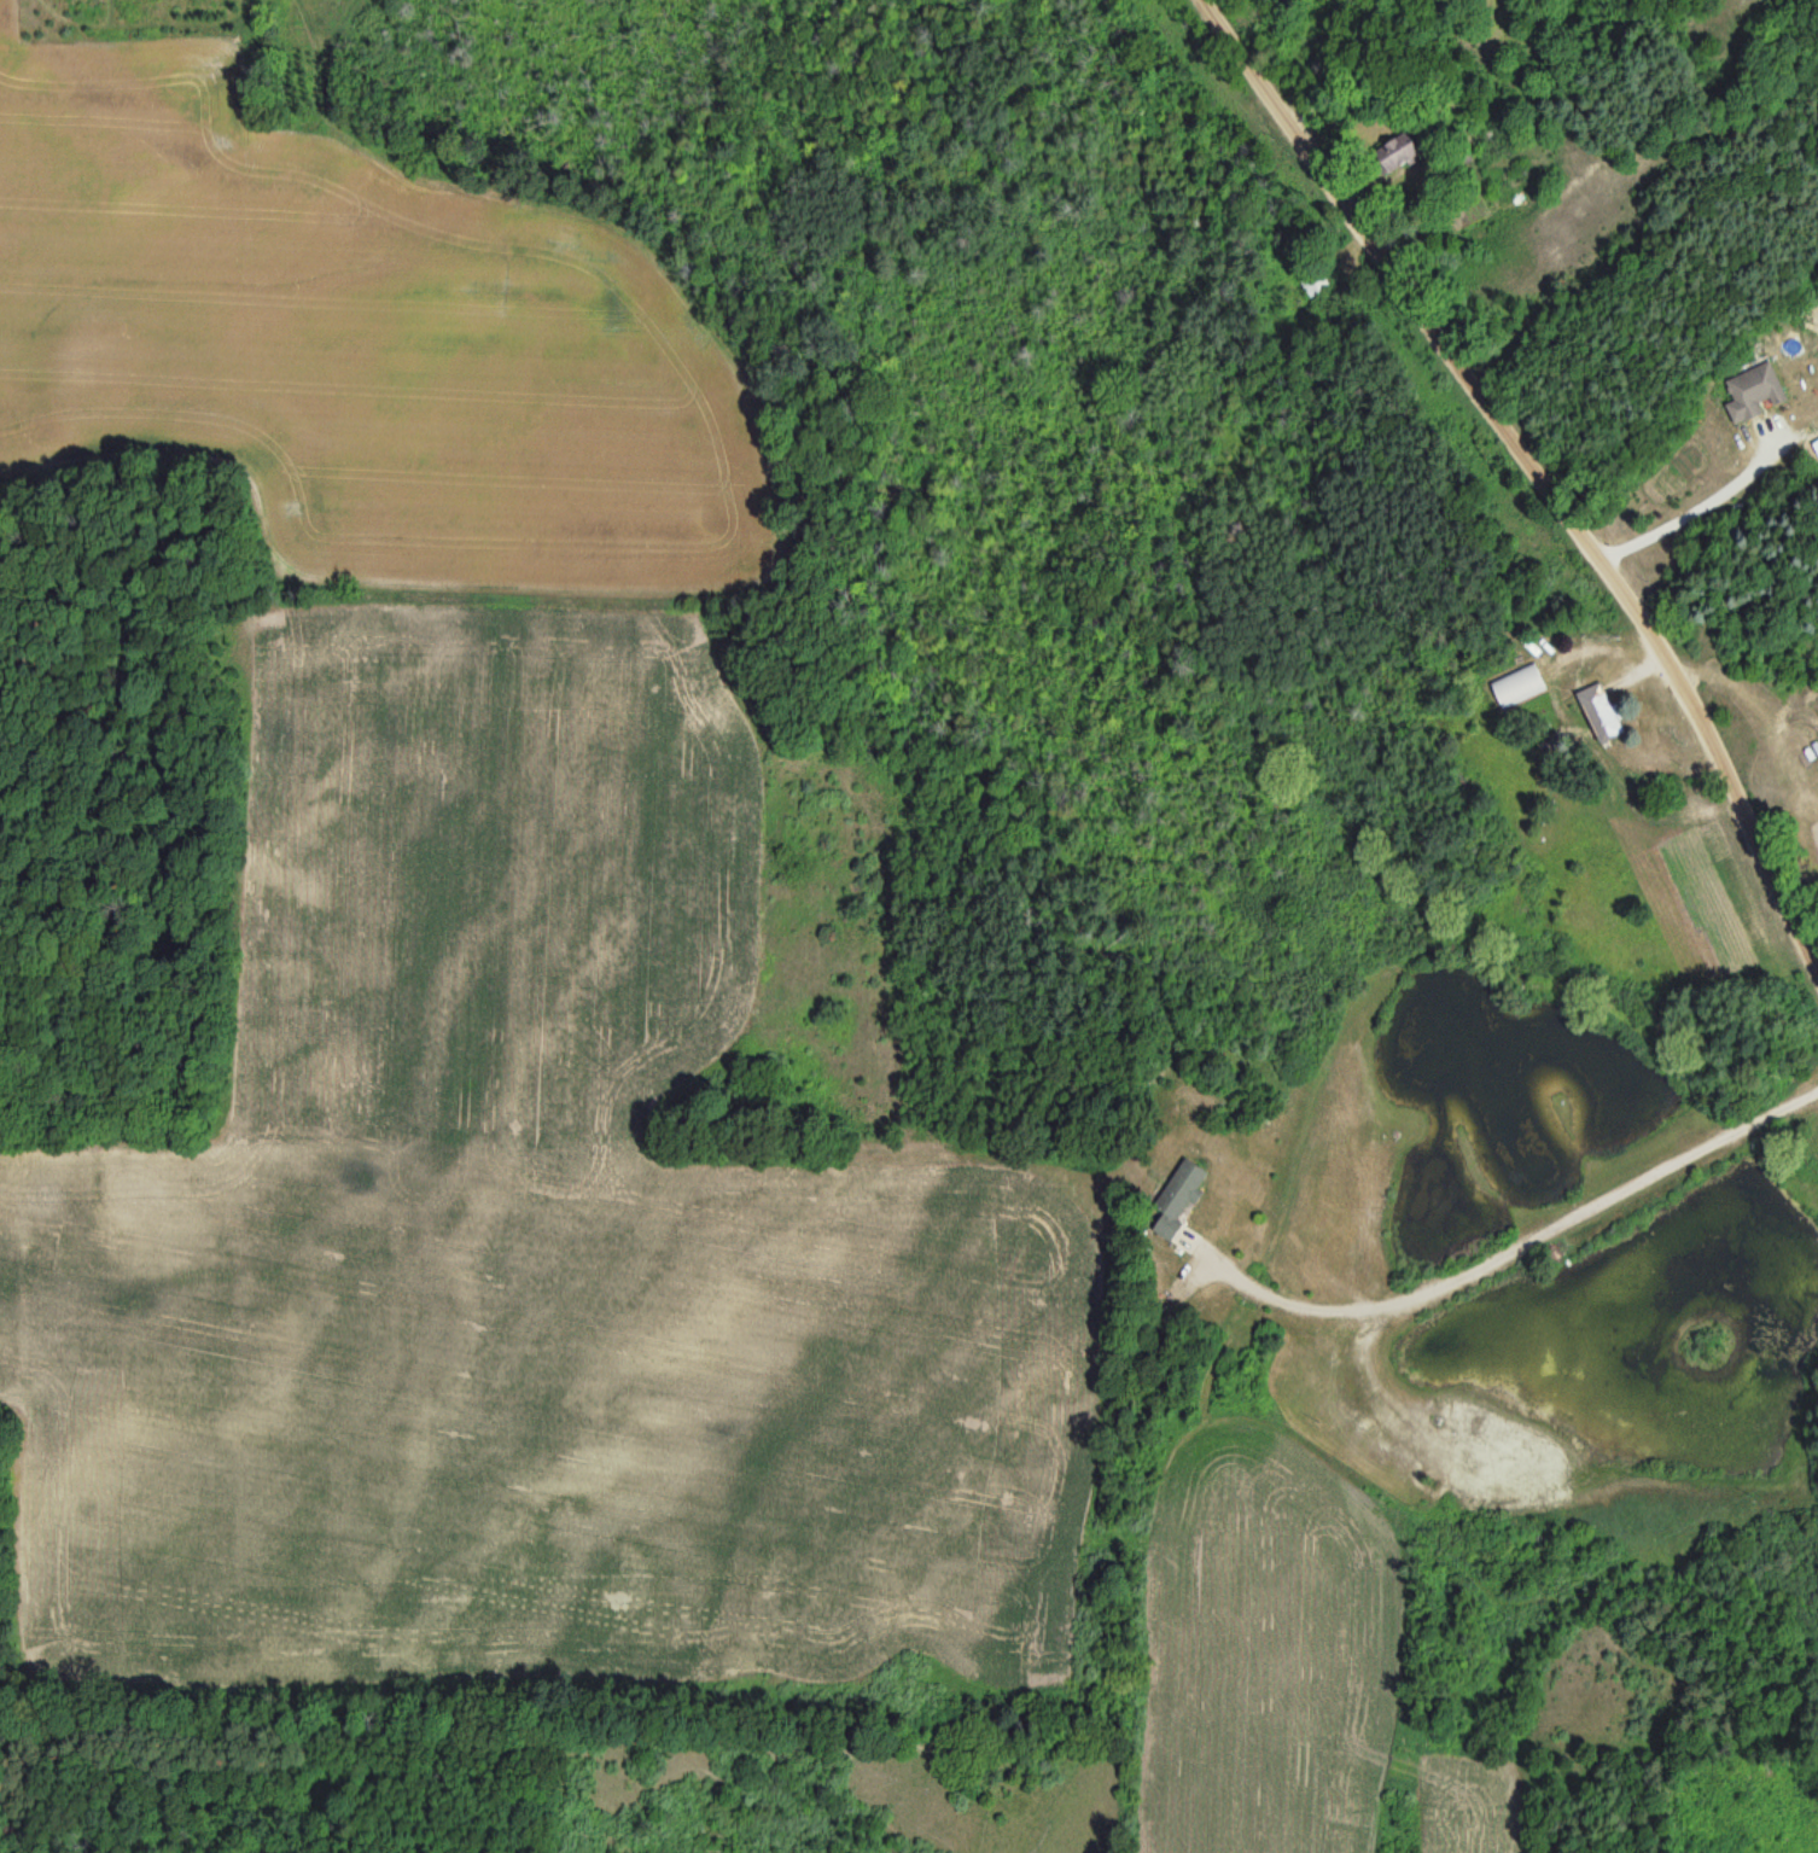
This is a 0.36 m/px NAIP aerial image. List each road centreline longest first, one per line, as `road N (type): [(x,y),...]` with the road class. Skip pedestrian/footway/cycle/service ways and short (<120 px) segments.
road 1 (residential): [(1817,974),(1648,611),(1577,508),(1466,390),(1193,0)]

